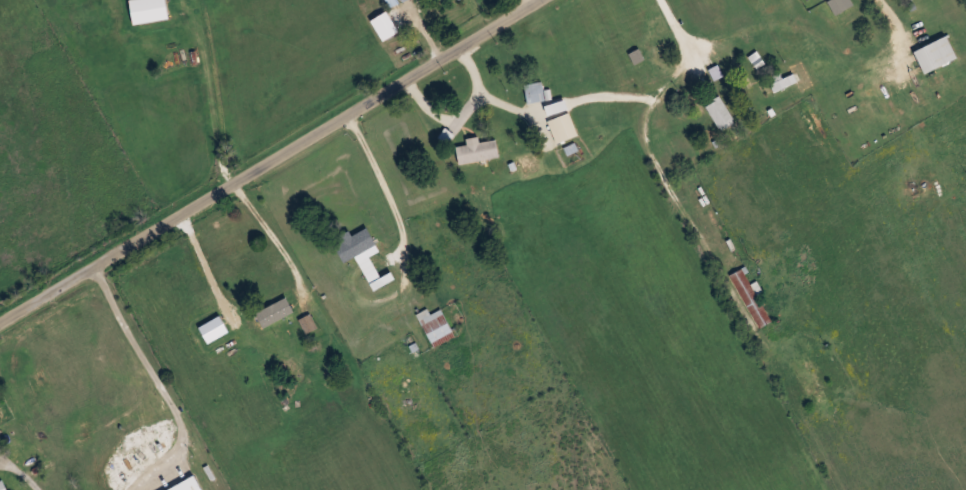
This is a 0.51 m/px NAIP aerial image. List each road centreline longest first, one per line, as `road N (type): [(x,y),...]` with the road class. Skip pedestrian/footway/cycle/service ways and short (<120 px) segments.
road 1 (residential): [(551,0),(0,322)]

